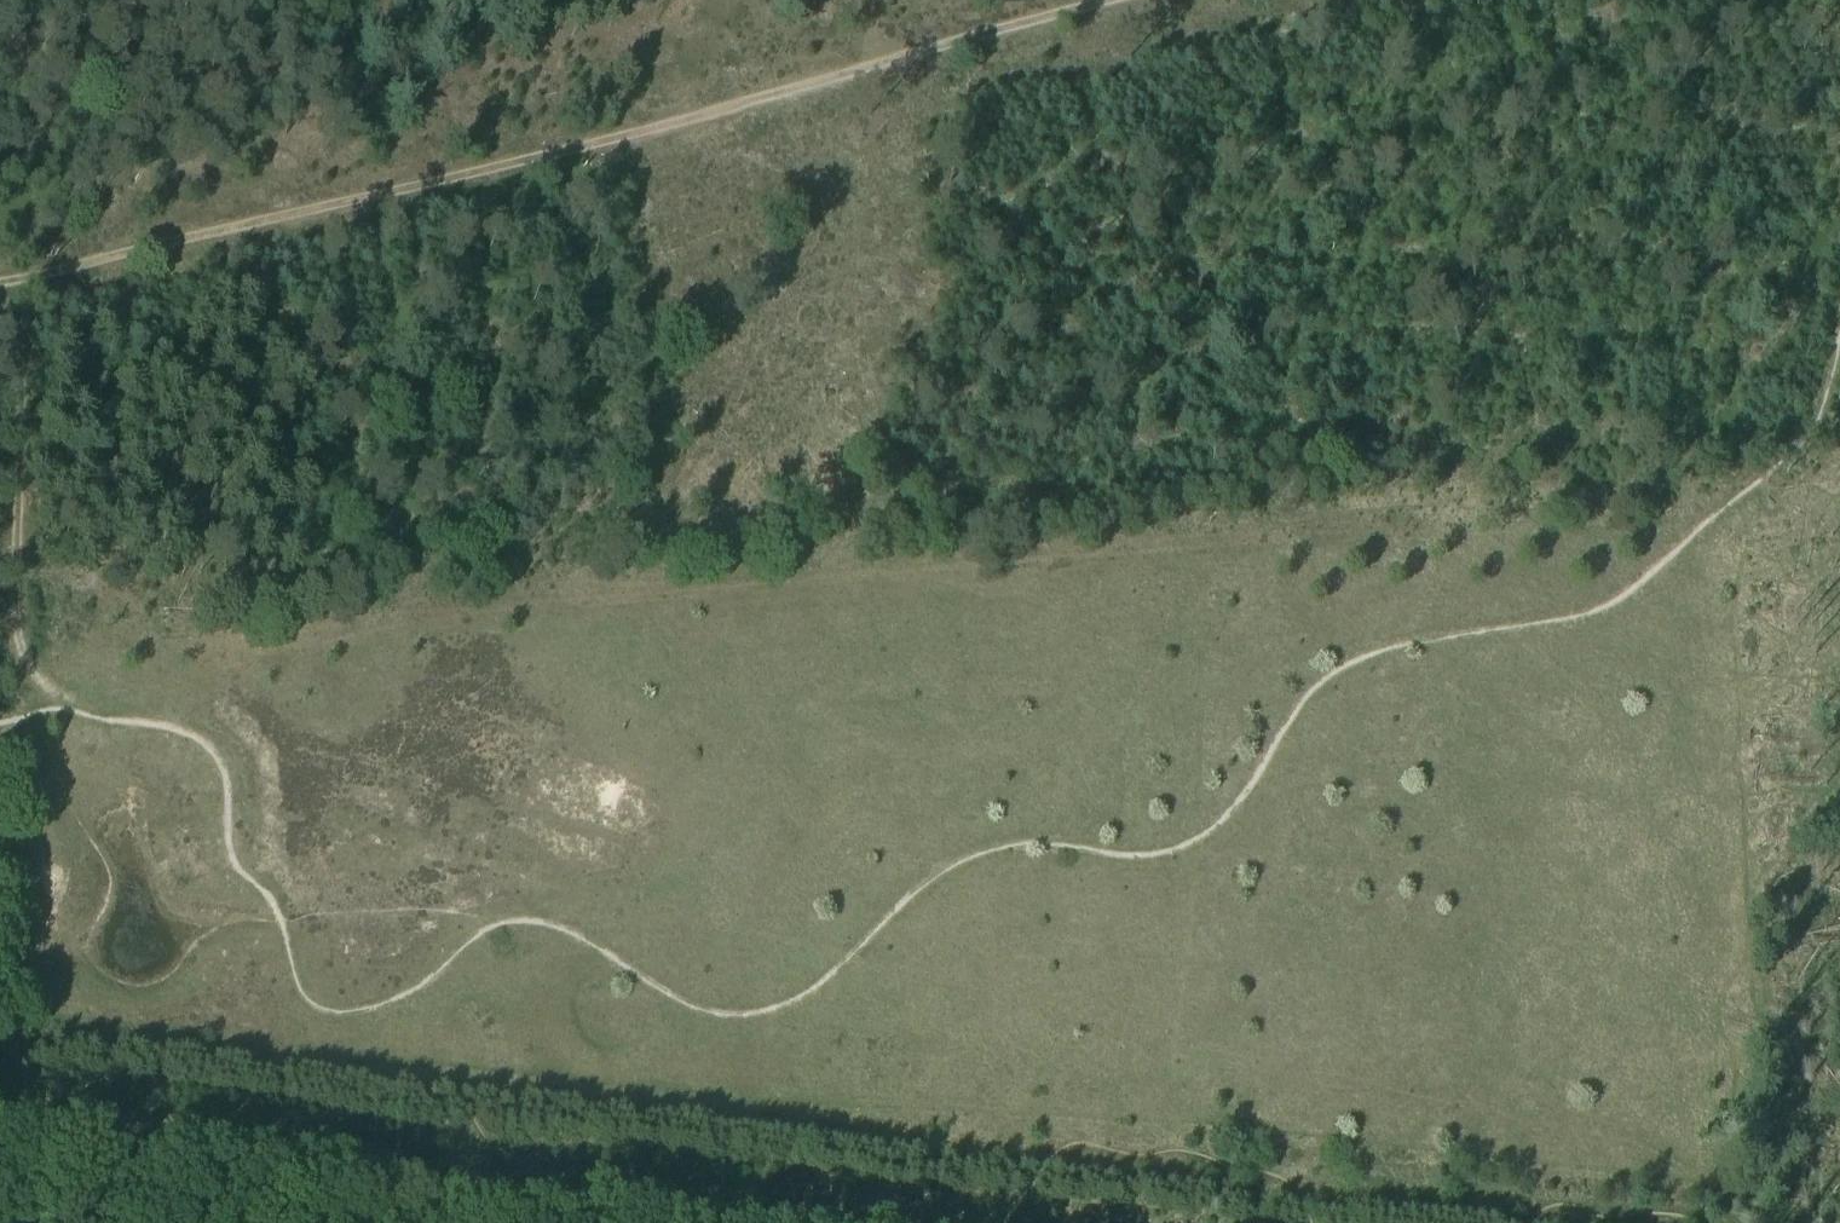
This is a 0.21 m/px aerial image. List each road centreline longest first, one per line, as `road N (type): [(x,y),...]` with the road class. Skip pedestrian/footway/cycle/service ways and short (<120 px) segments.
road 1 (track): [(0,281),(442,177),(1109,0)]

